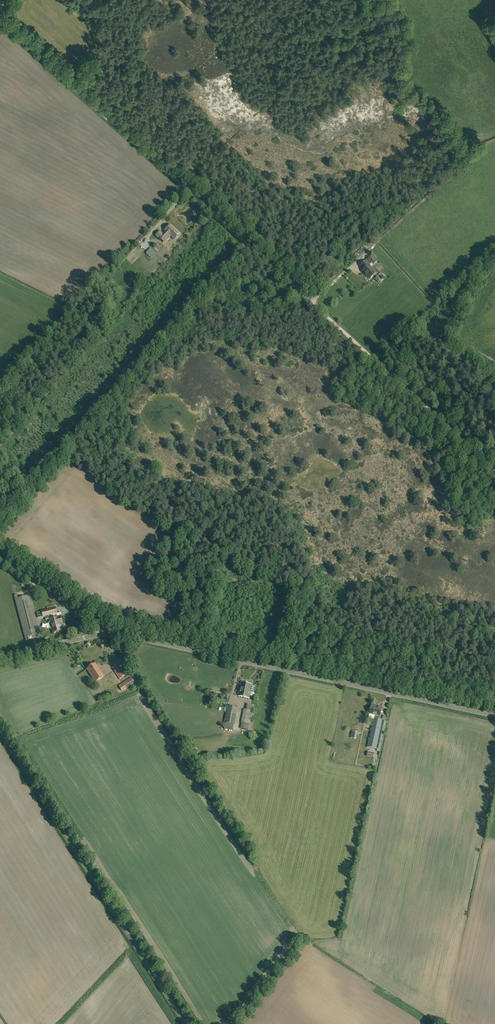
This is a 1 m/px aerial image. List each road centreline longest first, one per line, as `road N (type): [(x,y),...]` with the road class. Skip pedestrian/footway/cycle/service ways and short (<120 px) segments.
road 1 (track): [(0,21),(304,296)]
road 2 (tertiary): [(494,716),(102,634)]
road 3 (unclassified): [(186,1023),(0,730)]
road 4 (track): [(304,296),(494,468)]

